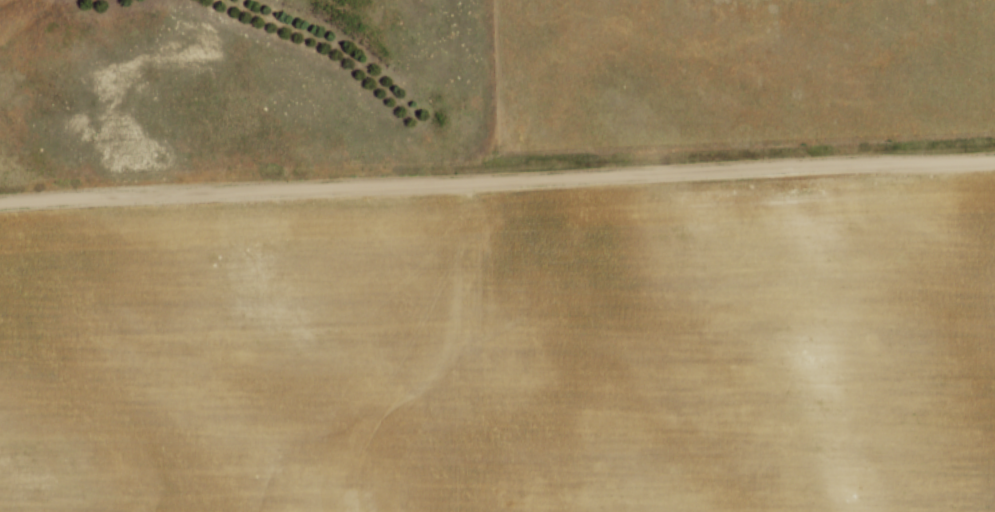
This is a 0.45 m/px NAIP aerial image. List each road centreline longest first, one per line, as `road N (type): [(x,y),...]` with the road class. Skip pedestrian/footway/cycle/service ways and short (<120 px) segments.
road 1 (residential): [(994,157),(0,200)]

